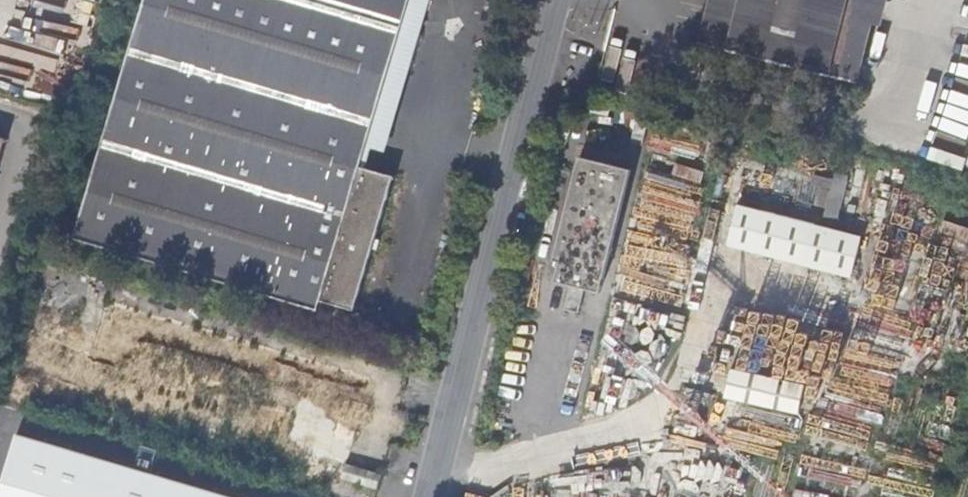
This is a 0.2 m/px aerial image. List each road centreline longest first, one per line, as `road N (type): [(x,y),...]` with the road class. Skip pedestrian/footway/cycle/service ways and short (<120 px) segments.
road 1 (residential): [(435,496),(557,0)]

